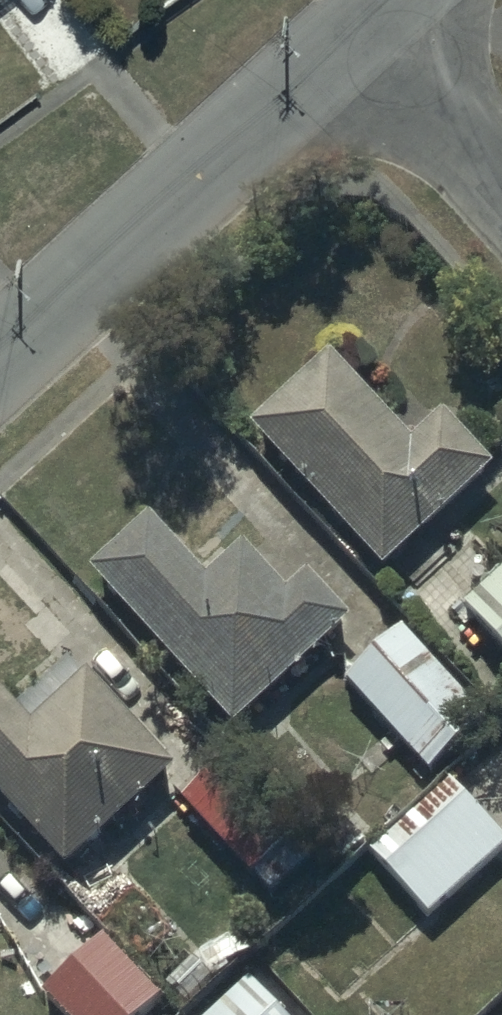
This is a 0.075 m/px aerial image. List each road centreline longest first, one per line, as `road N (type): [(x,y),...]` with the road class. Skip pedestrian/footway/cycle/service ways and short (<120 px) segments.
road 1 (residential): [(0,362),(368,35)]
road 2 (residential): [(368,35),(501,184)]

